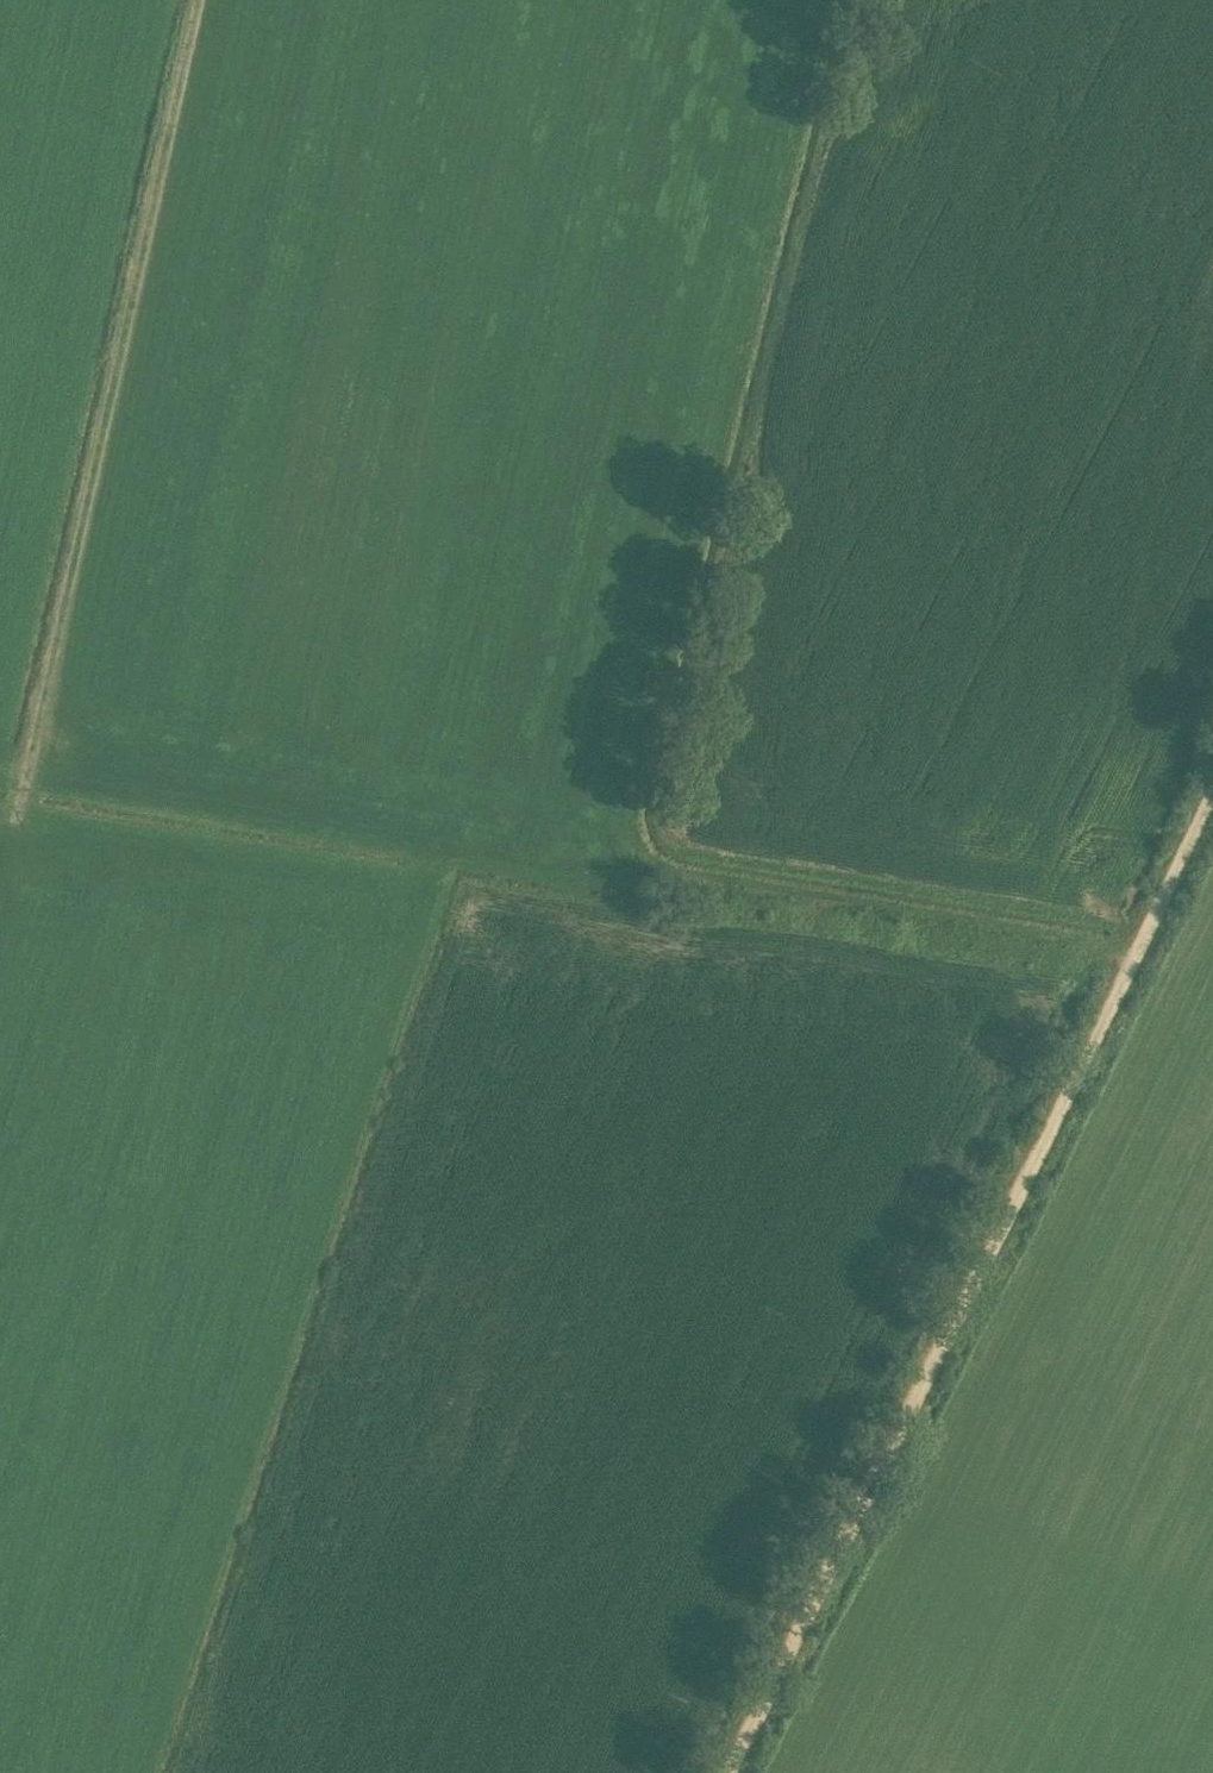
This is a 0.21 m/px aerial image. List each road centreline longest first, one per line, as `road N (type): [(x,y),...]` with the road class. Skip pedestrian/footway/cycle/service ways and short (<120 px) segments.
road 1 (track): [(728,1772),(1212,796)]

